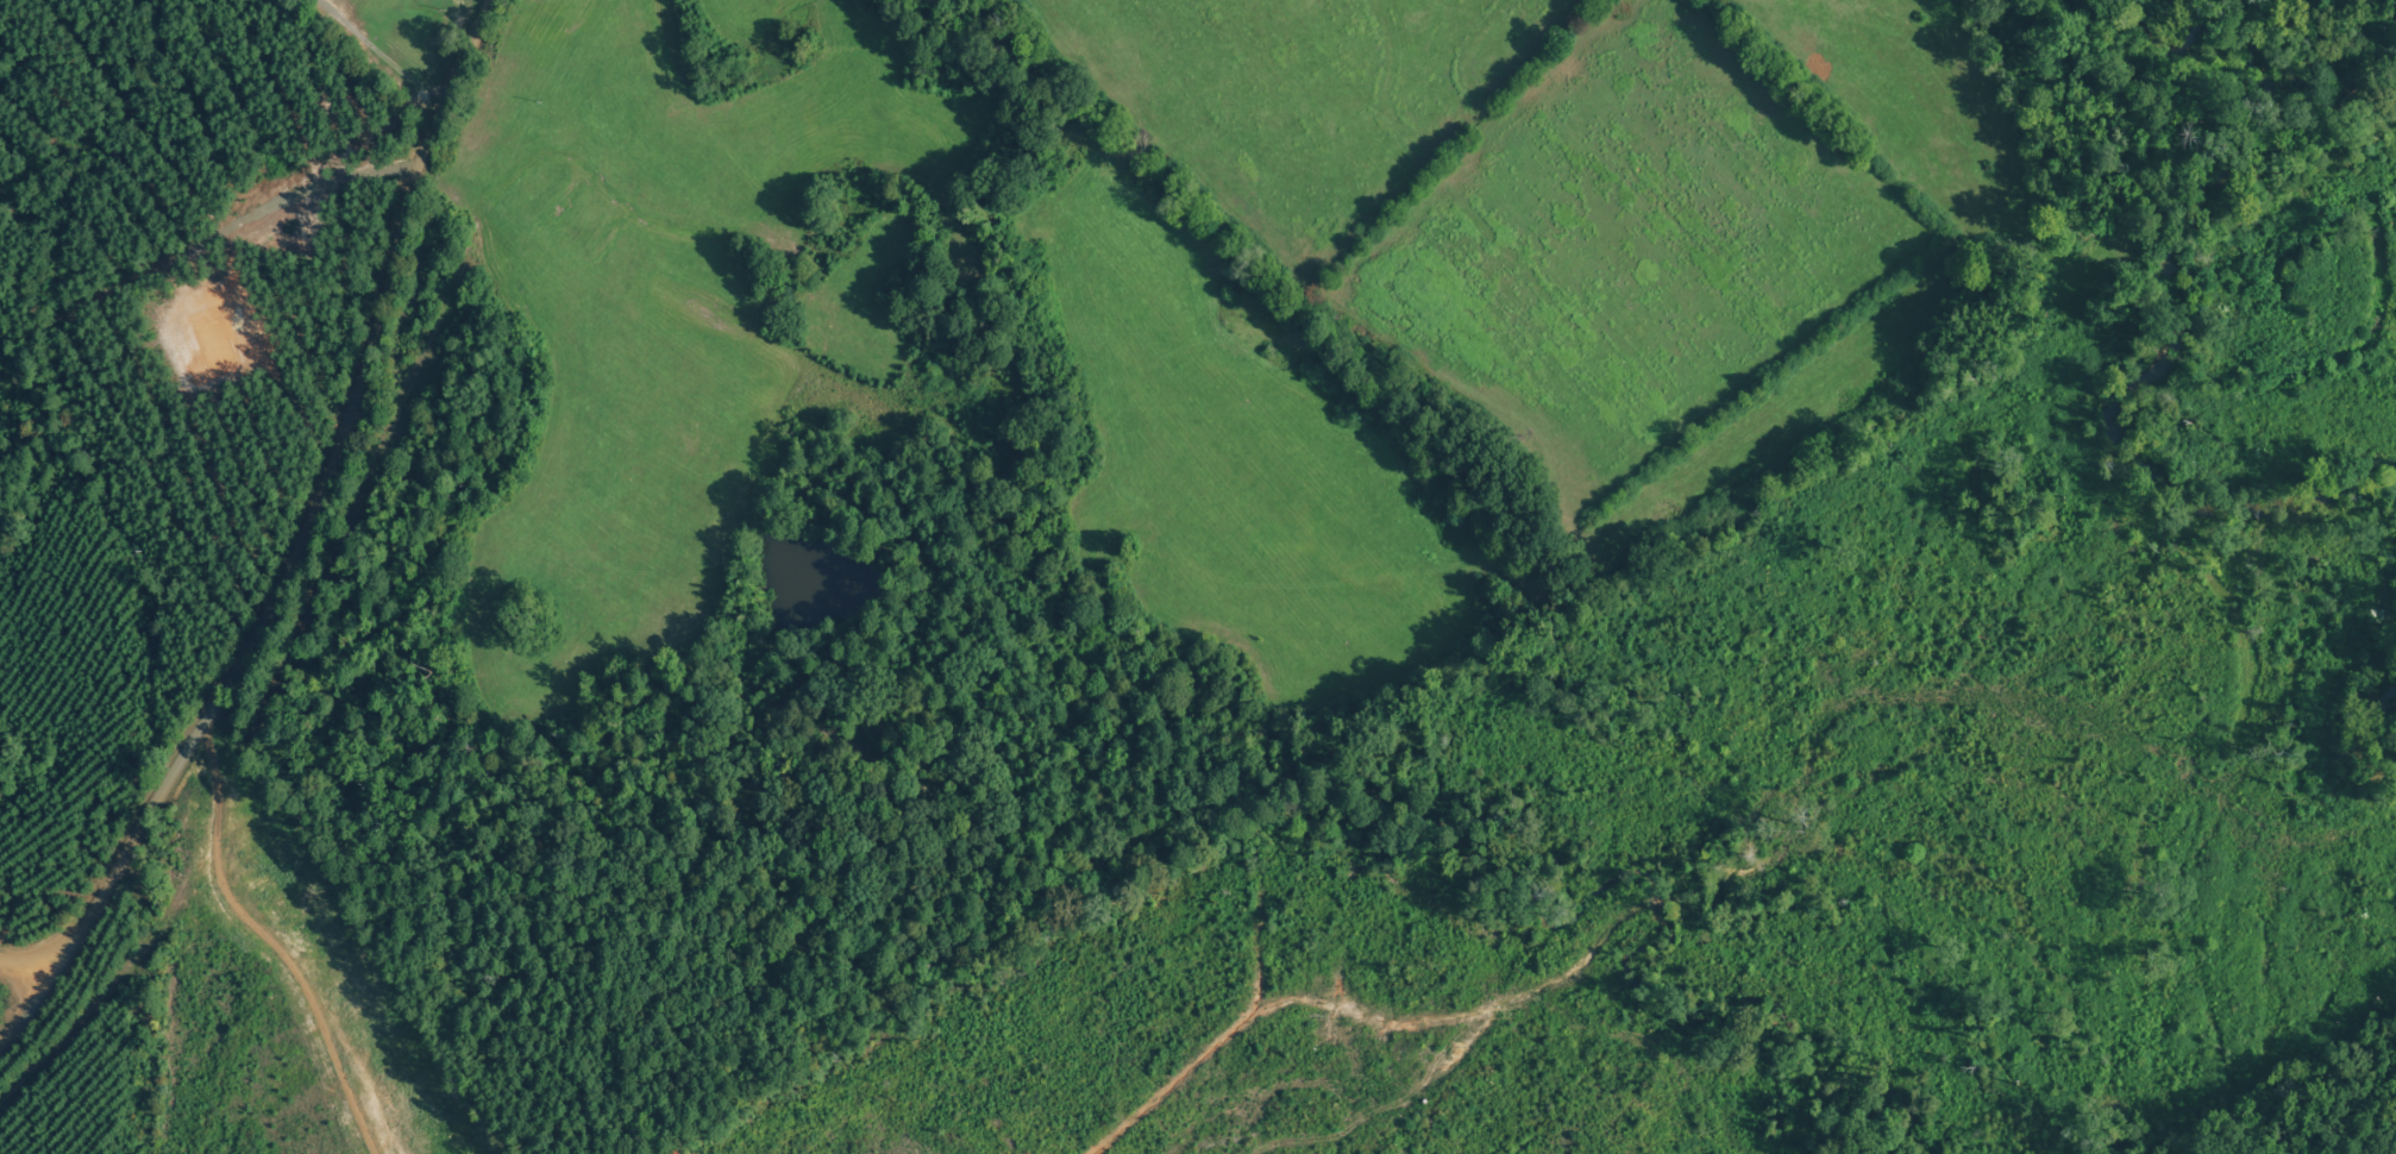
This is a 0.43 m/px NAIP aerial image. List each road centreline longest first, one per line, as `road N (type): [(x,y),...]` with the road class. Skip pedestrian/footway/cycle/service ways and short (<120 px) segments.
road 1 (residential): [(49,985),(96,961),(168,878),(303,627),(410,264),(510,0)]
road 2 (track): [(953,0),(1493,604)]
road 3 (residential): [(383,1153),(358,1074),(245,955),(215,884),(168,878)]
road 4 (residential): [(0,1103),(44,1056),(49,985)]

